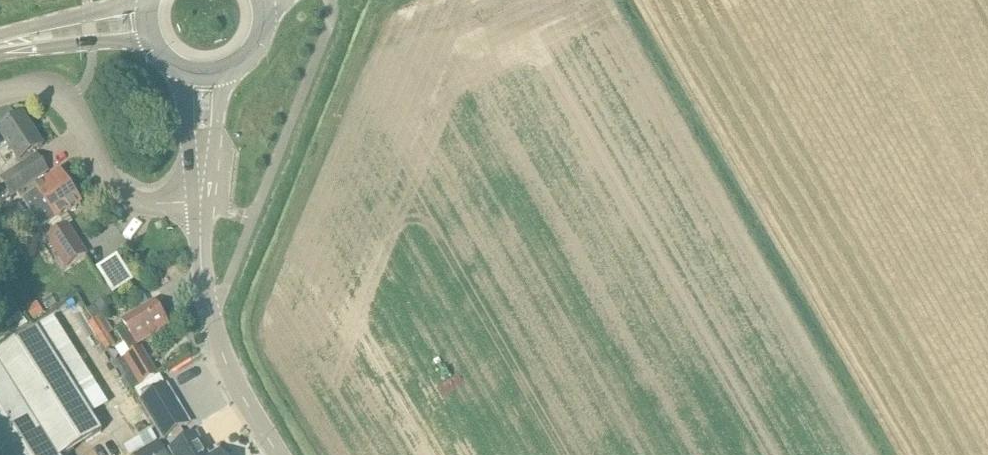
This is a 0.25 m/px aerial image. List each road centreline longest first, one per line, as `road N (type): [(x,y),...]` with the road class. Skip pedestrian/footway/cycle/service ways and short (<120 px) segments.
road 1 (tertiary): [(202,204),(208,313),(227,371),(279,454)]
road 2 (unclassified): [(0,93),(49,88),(62,96),(103,175),(130,204),(202,204)]
road 3 (primary): [(0,58),(151,42)]
road 4 (primary): [(139,0),(0,37)]

